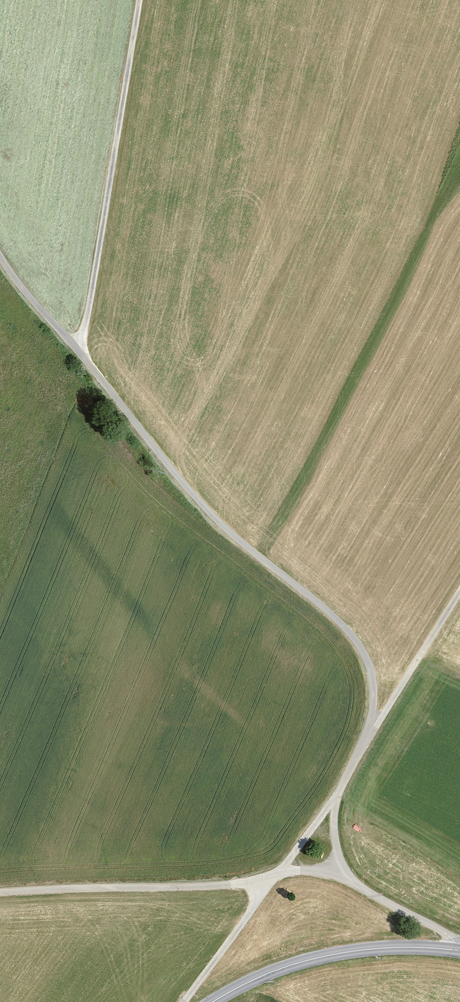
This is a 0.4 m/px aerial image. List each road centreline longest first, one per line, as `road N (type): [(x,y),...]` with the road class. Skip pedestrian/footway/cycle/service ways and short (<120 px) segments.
road 1 (track): [(362,746),(373,683),(352,636),(214,520),(0,256)]
road 2 (track): [(459,948),(325,872),(295,869),(209,886),(0,892)]
road 3 (track): [(137,0),(84,358)]
road 4 (track): [(459,588),(335,801),(338,859),(359,887)]
road 5 (secondary): [(459,951),(363,950),(304,960),(213,1001)]
road 6 (track): [(335,801),(183,1001)]

